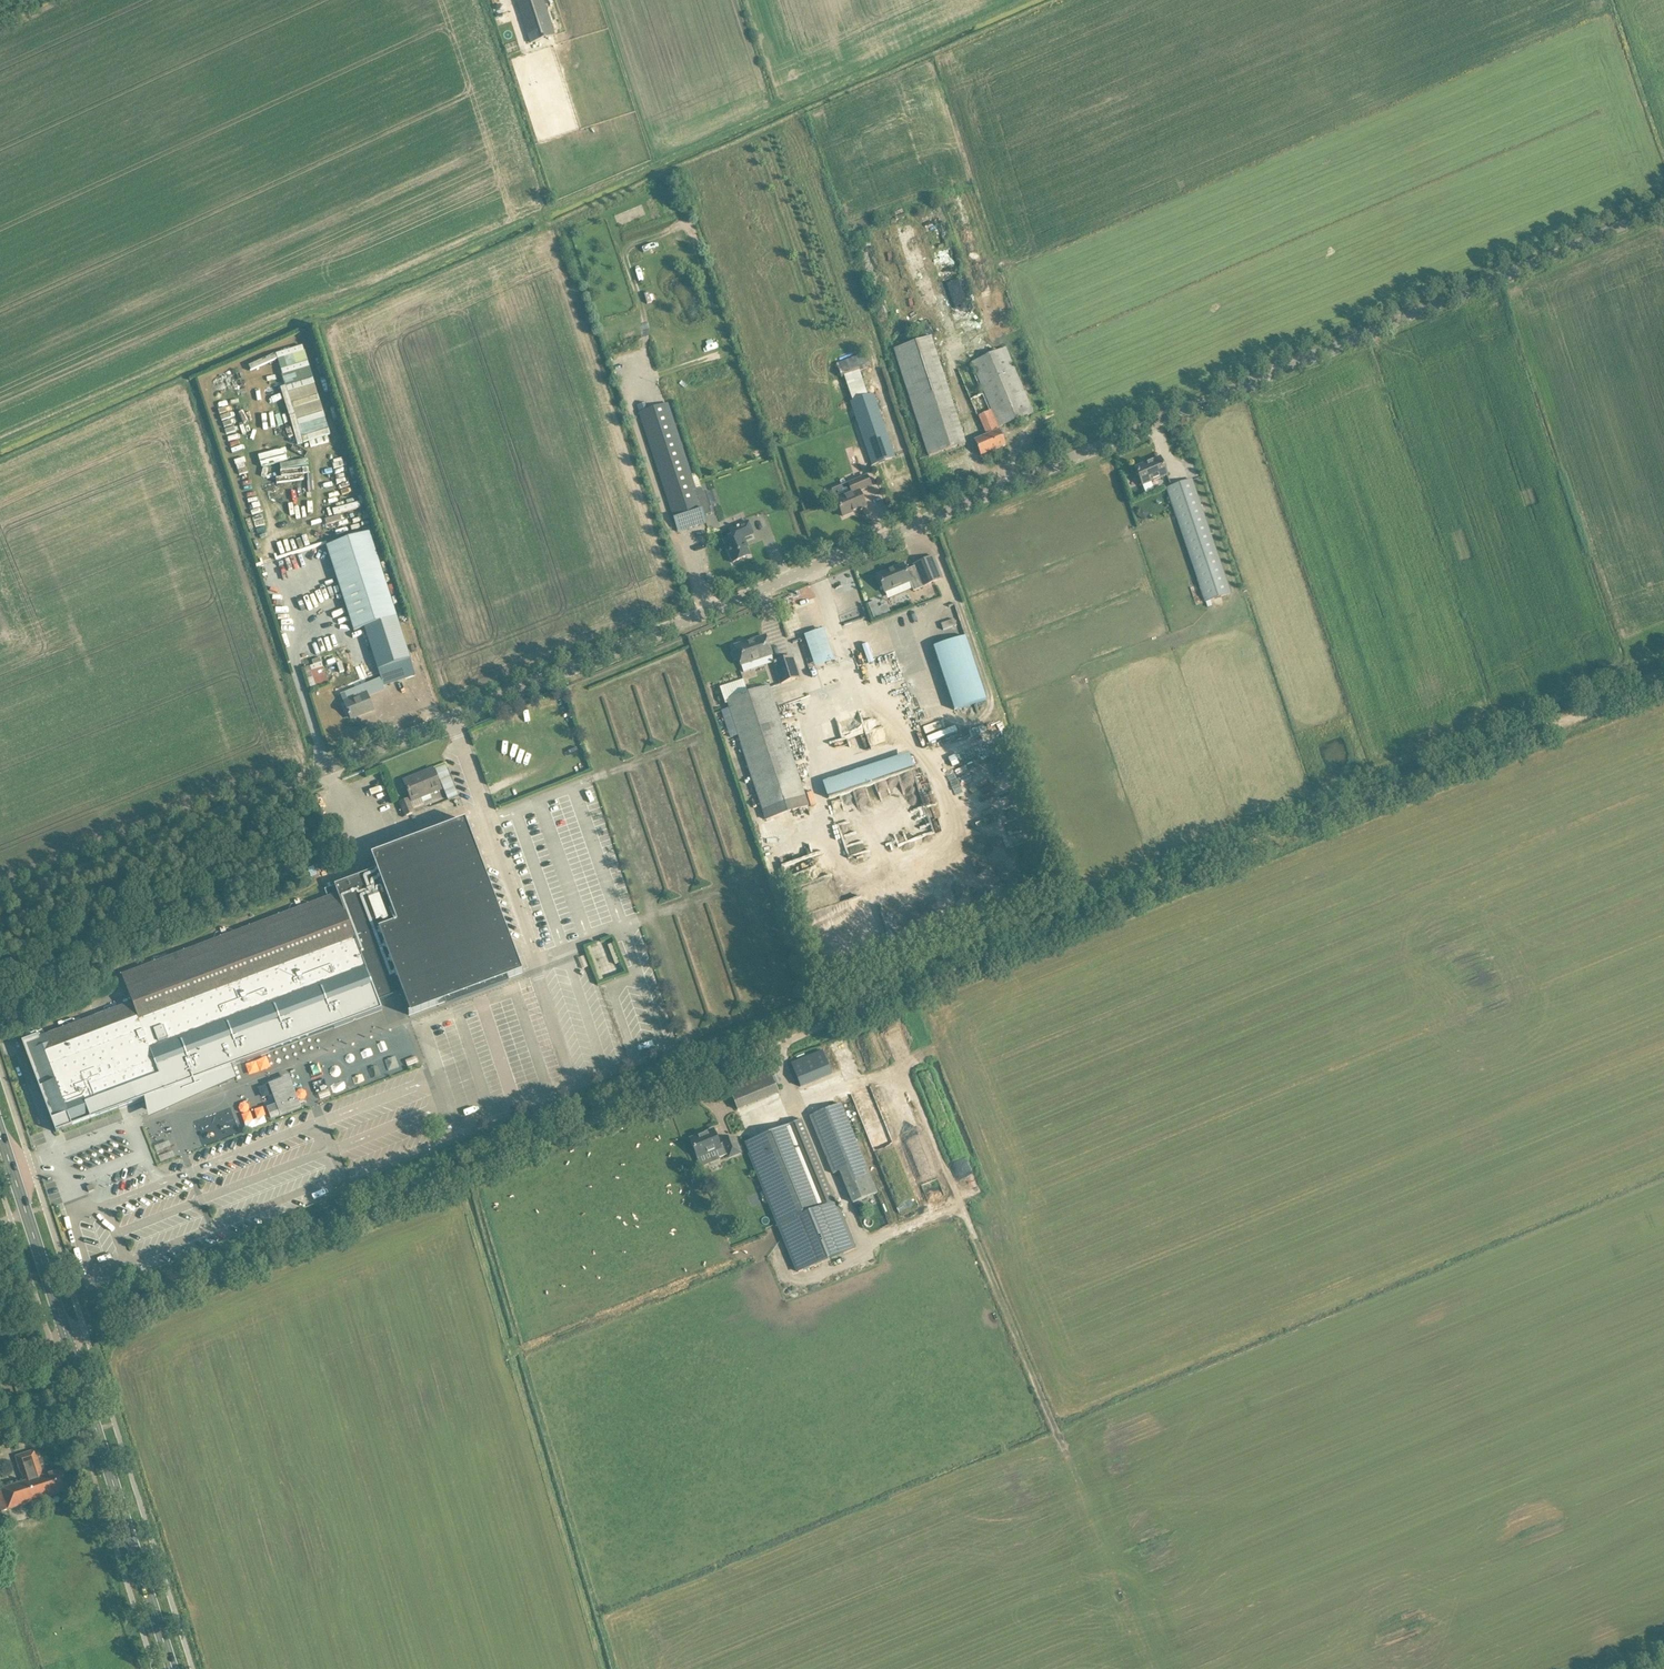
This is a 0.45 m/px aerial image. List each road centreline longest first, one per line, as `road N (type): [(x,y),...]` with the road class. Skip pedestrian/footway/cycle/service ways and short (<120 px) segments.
road 1 (unclassified): [(0,904),(1663,208)]
road 2 (track): [(1663,677),(590,1113),(85,1330)]
road 3 (secondary): [(173,1668),(67,1338)]
road 4 (secondary): [(67,1338),(0,1132)]

